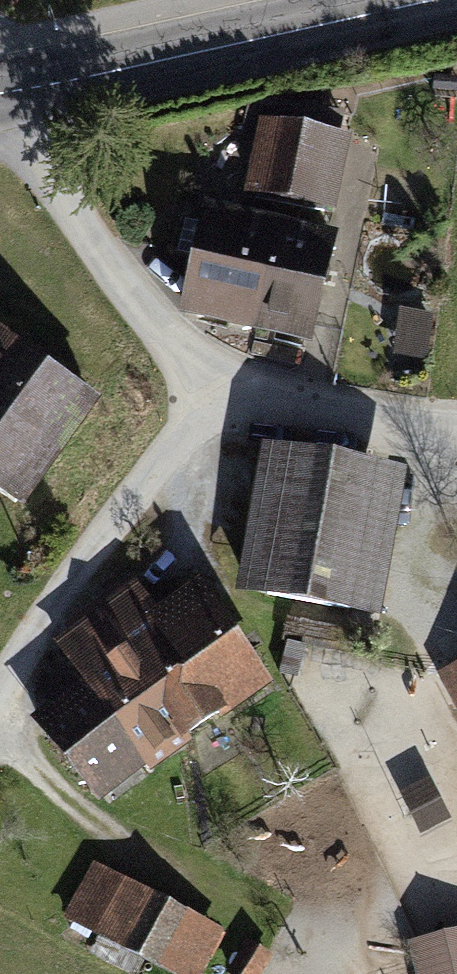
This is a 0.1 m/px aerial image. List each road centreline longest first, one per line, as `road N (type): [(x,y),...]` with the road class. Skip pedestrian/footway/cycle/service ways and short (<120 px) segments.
road 1 (tertiary): [(0,95),(432,0)]

